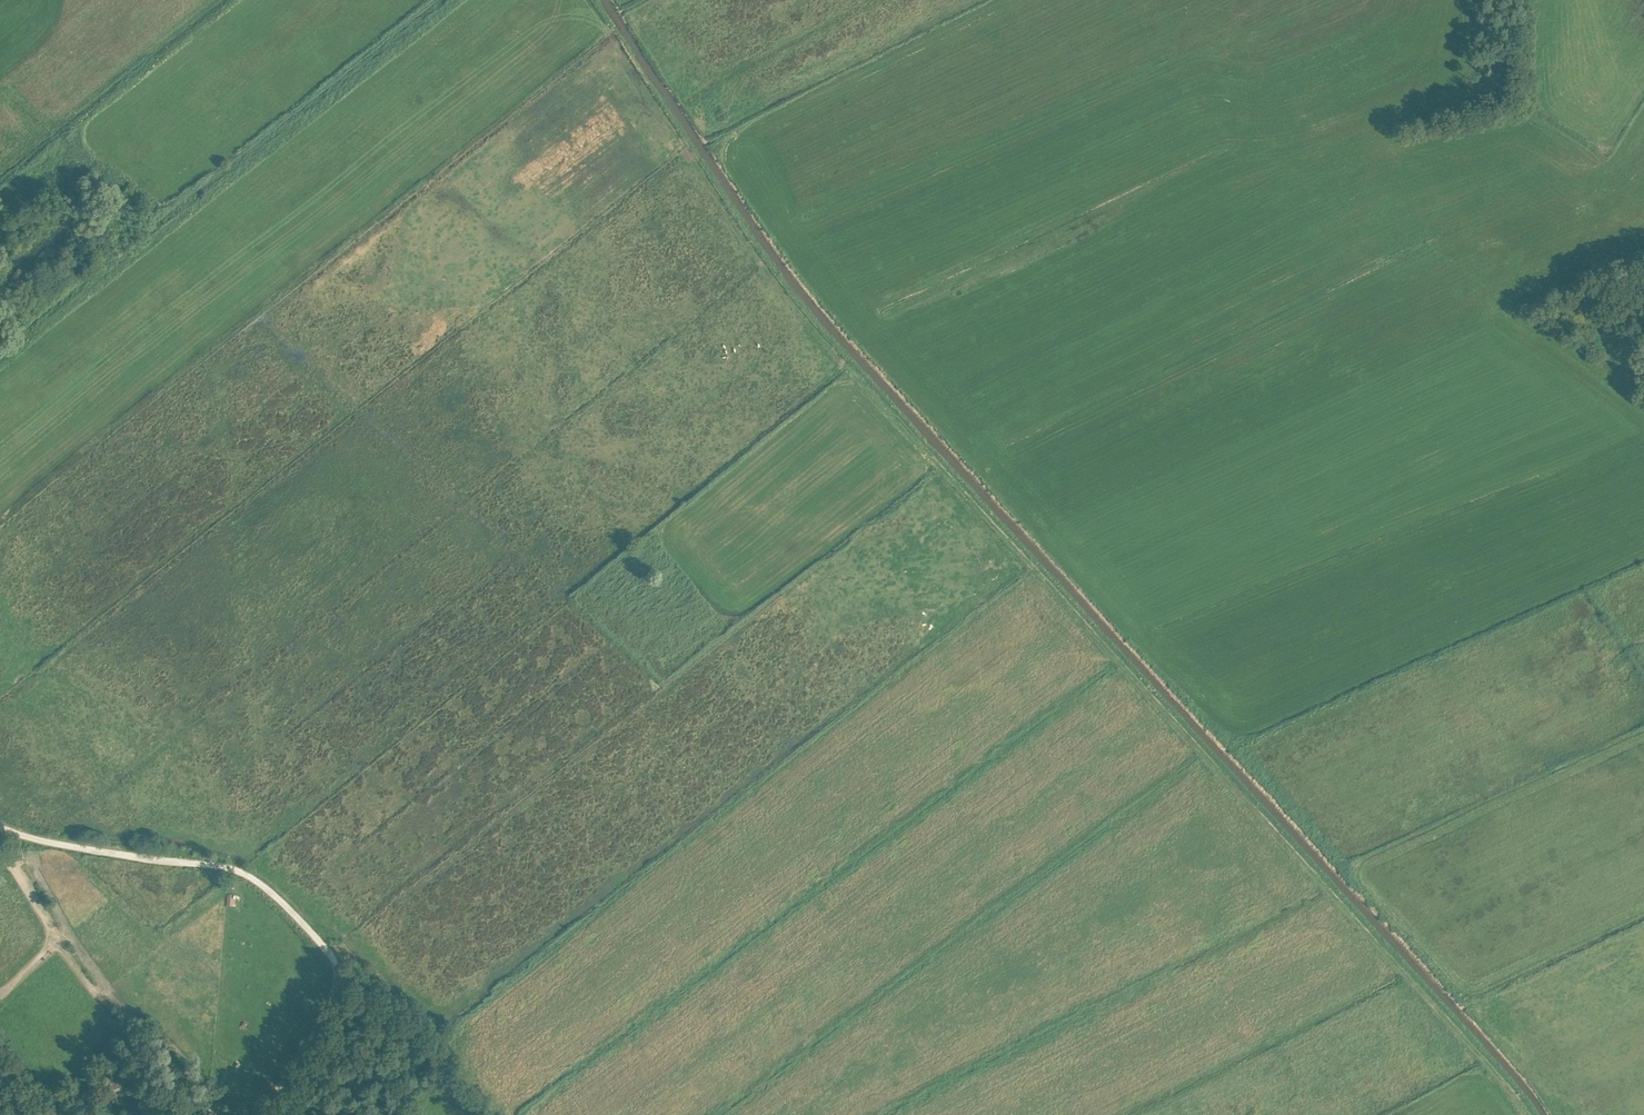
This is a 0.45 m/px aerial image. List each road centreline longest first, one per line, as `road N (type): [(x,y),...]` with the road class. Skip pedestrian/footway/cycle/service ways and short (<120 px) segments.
road 1 (track): [(1527,1114),(1111,652)]
road 2 (track): [(0,827),(38,841),(226,866),(250,876),(327,948),(336,985),(264,1114)]

